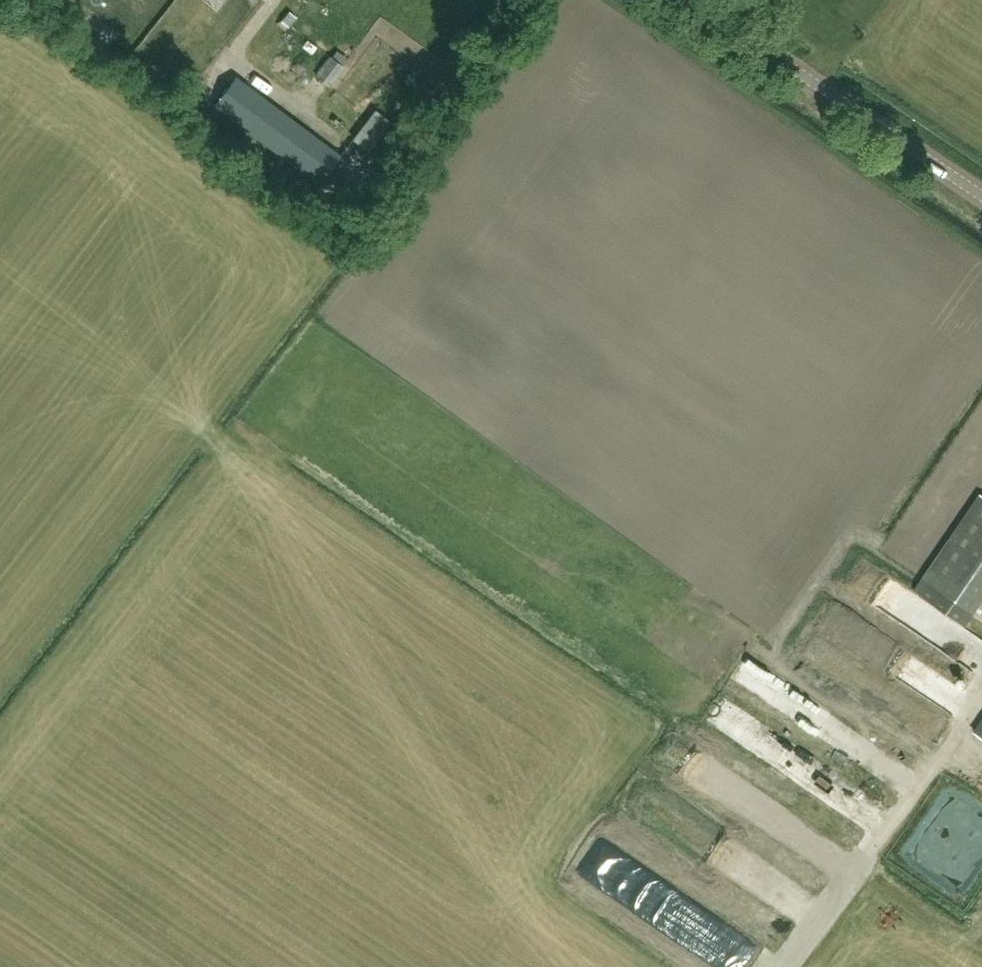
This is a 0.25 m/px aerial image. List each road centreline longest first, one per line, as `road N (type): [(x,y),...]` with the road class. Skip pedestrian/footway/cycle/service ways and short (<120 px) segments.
road 1 (tertiary): [(981,208),(676,0)]

